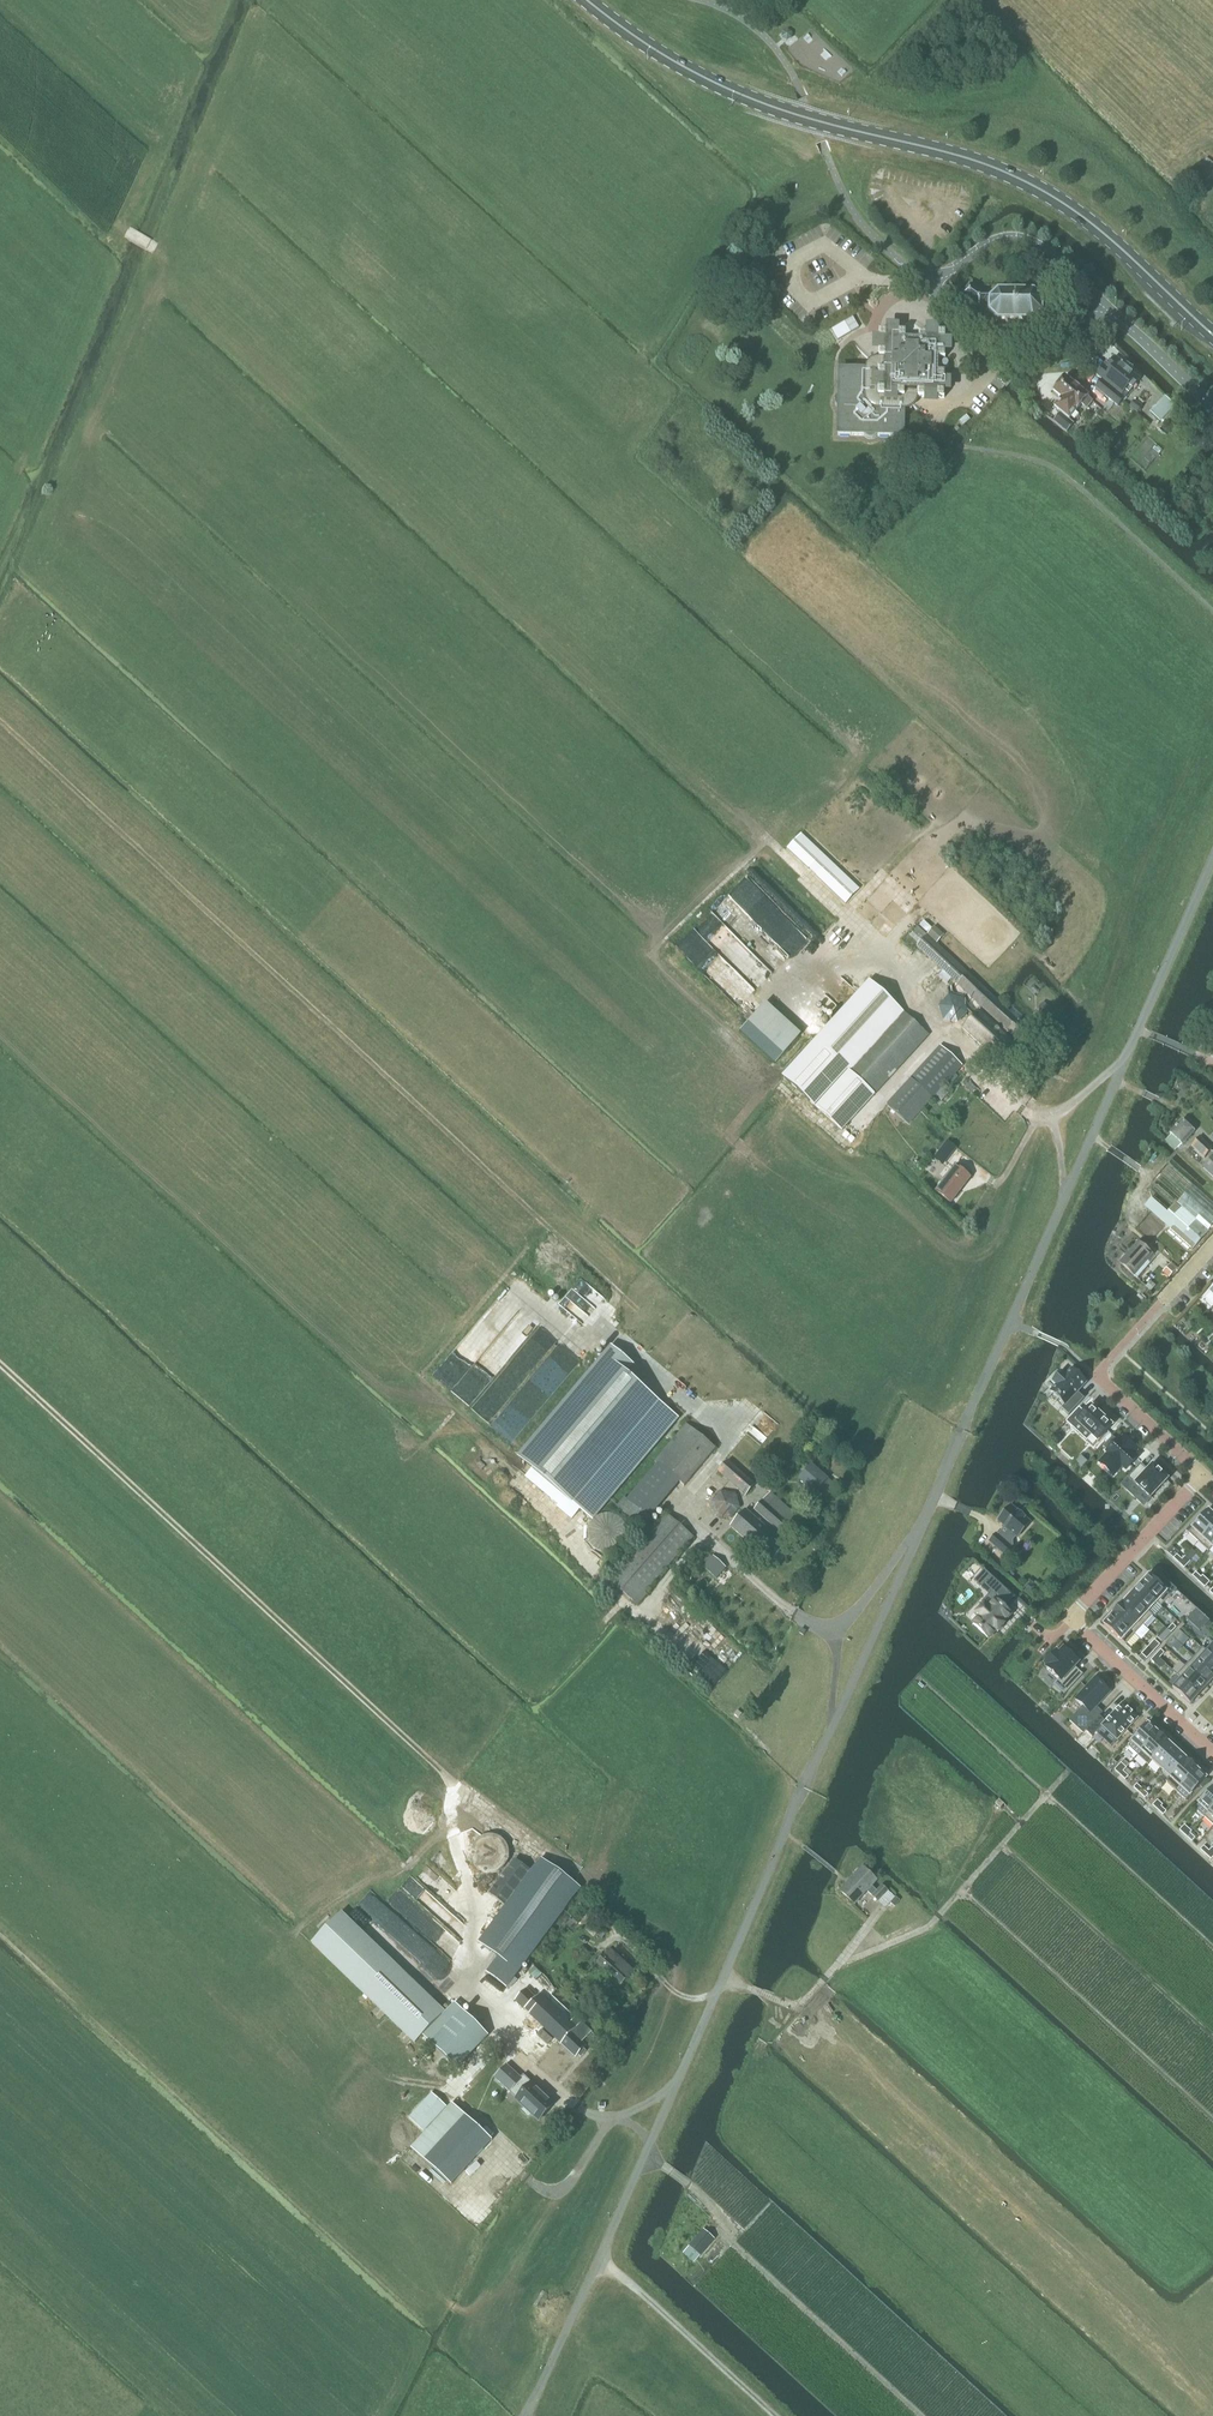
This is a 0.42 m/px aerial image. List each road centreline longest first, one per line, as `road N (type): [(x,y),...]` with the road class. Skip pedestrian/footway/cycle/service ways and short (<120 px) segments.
road 1 (unclassified): [(526,2415),(1212,863)]
road 2 (track): [(485,2001),(470,1989),(467,1966),(481,1910),(457,1838),(454,1790),(442,1772),(0,1363)]
road 3 (secondary): [(1212,335),(1083,216),(1017,176),(753,99),(676,62),(587,0)]
road 4 (residential): [(1212,1752),(1074,1617),(1203,1477)]
road 5 (residential): [(1117,317),(1052,251),(1019,237),(920,278),(971,321),(1011,334)]
road 6 (residential): [(1212,1246),(1100,1377),(1203,1477)]
road 7 (residential): [(959,445),(943,437),(941,424),(1001,359),(1011,334)]
road 8 (residential): [(1212,409),(1117,317)]

